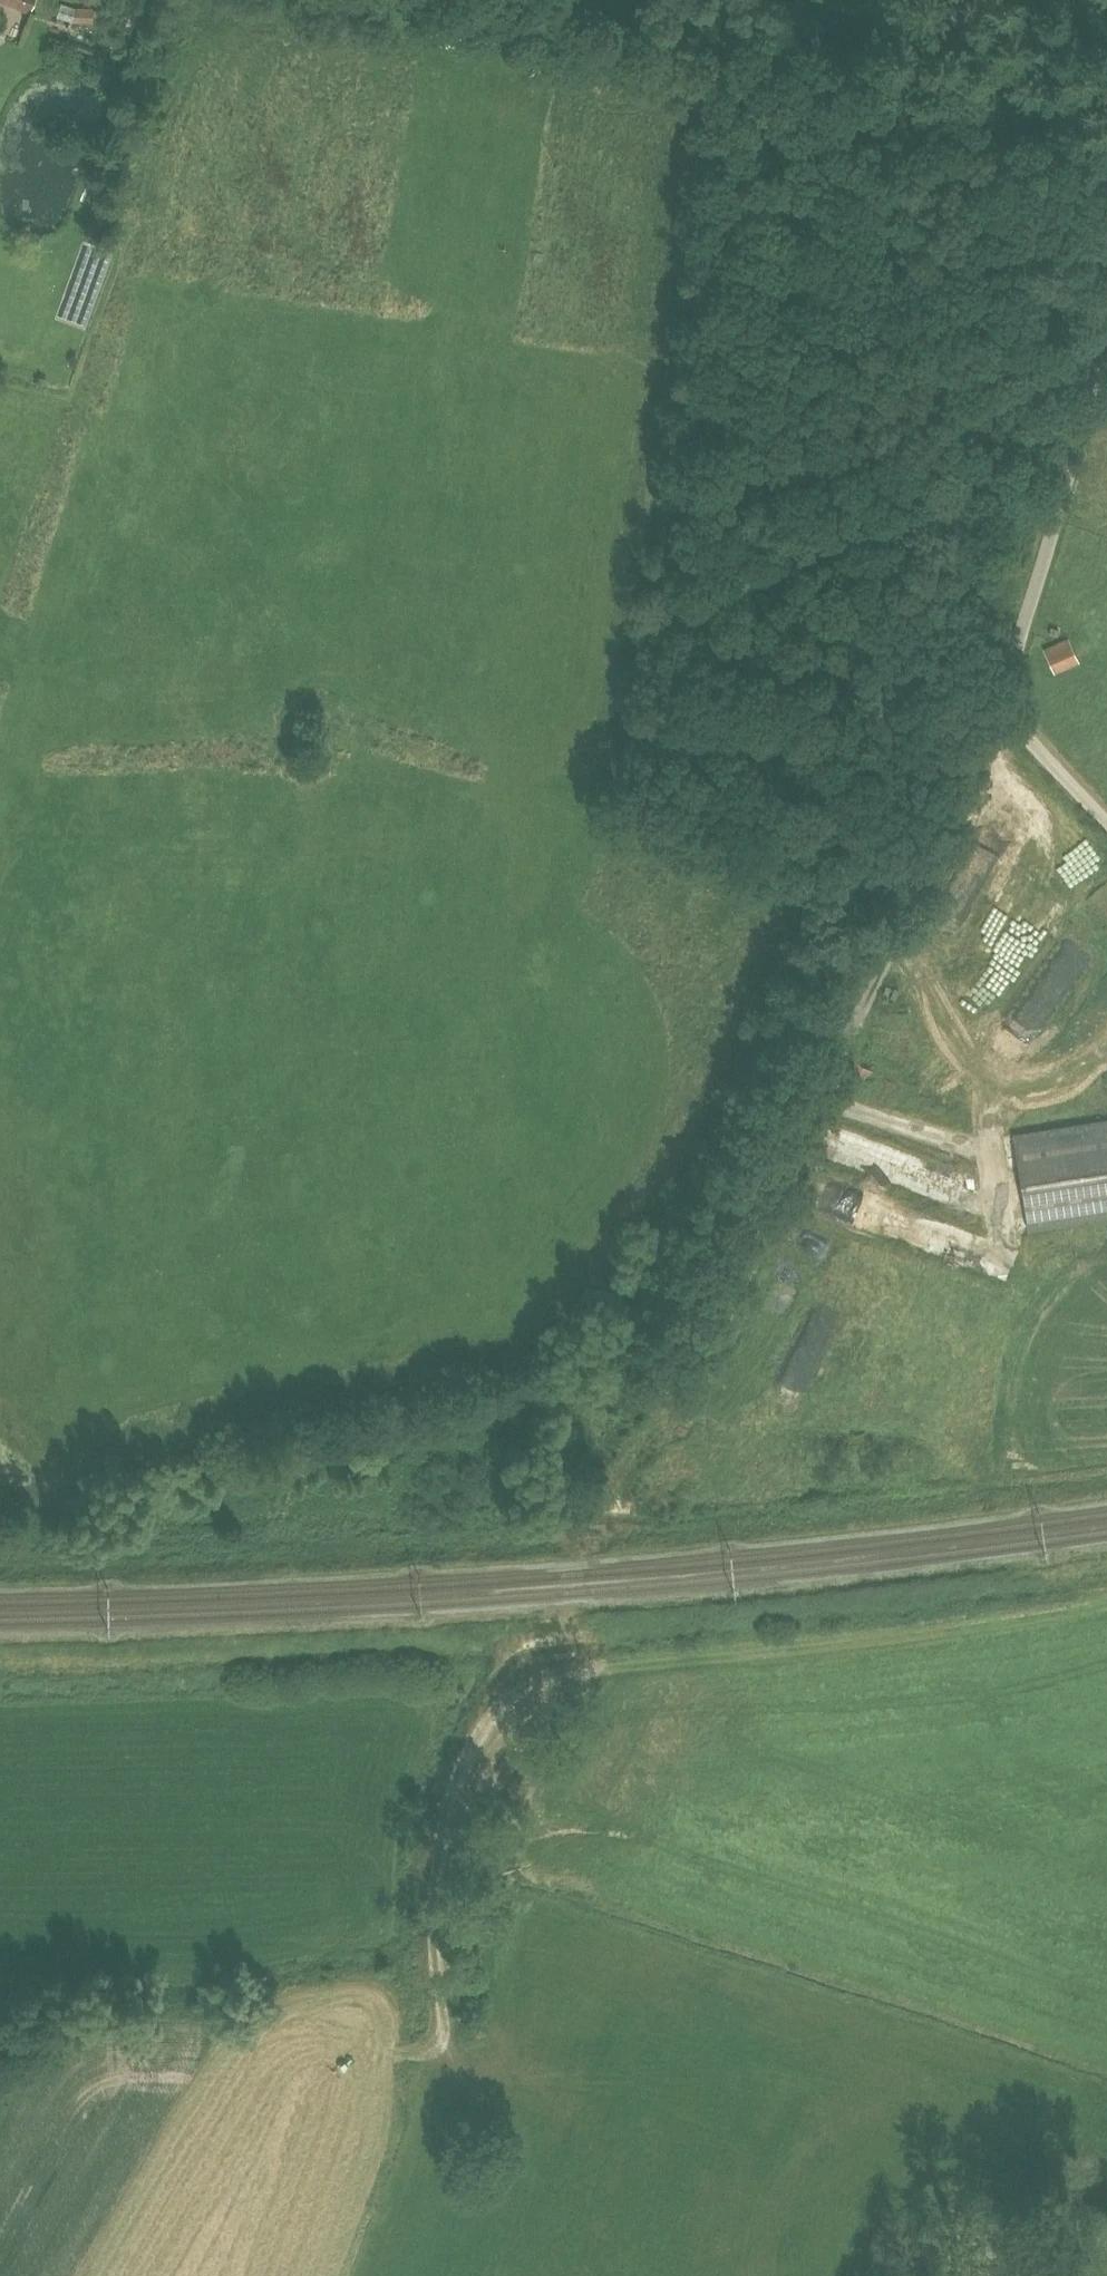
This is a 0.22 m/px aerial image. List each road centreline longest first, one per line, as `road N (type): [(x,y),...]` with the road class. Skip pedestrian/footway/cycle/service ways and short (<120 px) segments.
road 1 (track): [(713,1367),(905,915),(982,760),(1016,726)]
road 2 (unclassified): [(1106,829),(1027,743),(1011,718),(1009,692),(1106,332)]
road 3 (track): [(454,2062),(442,2033),(441,1887),(487,1762),(546,1657)]

